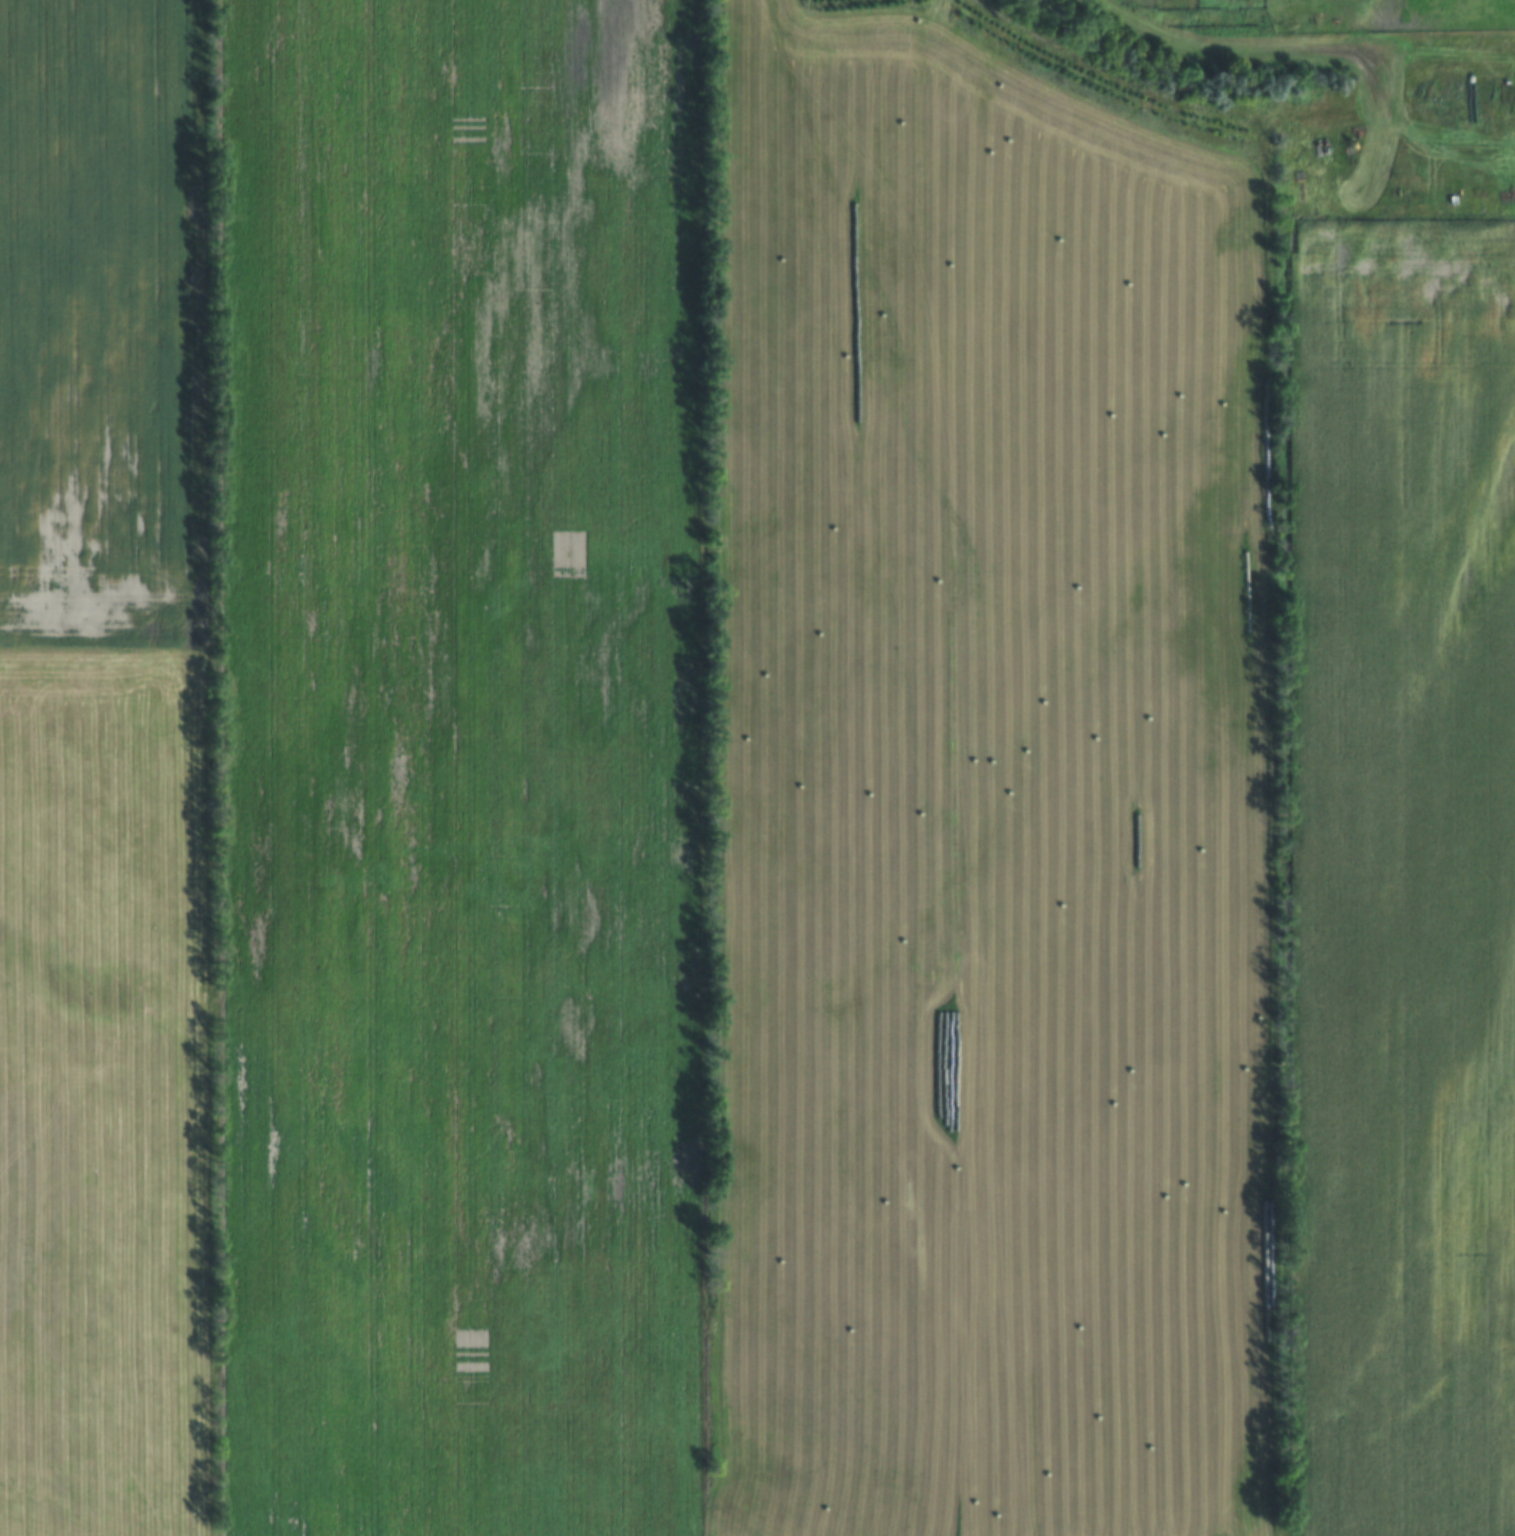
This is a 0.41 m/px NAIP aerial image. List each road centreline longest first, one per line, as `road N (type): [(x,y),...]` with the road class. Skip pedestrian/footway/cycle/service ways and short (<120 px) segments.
road 1 (track): [(1378,100),(1379,49),(1189,46),(1111,0)]

